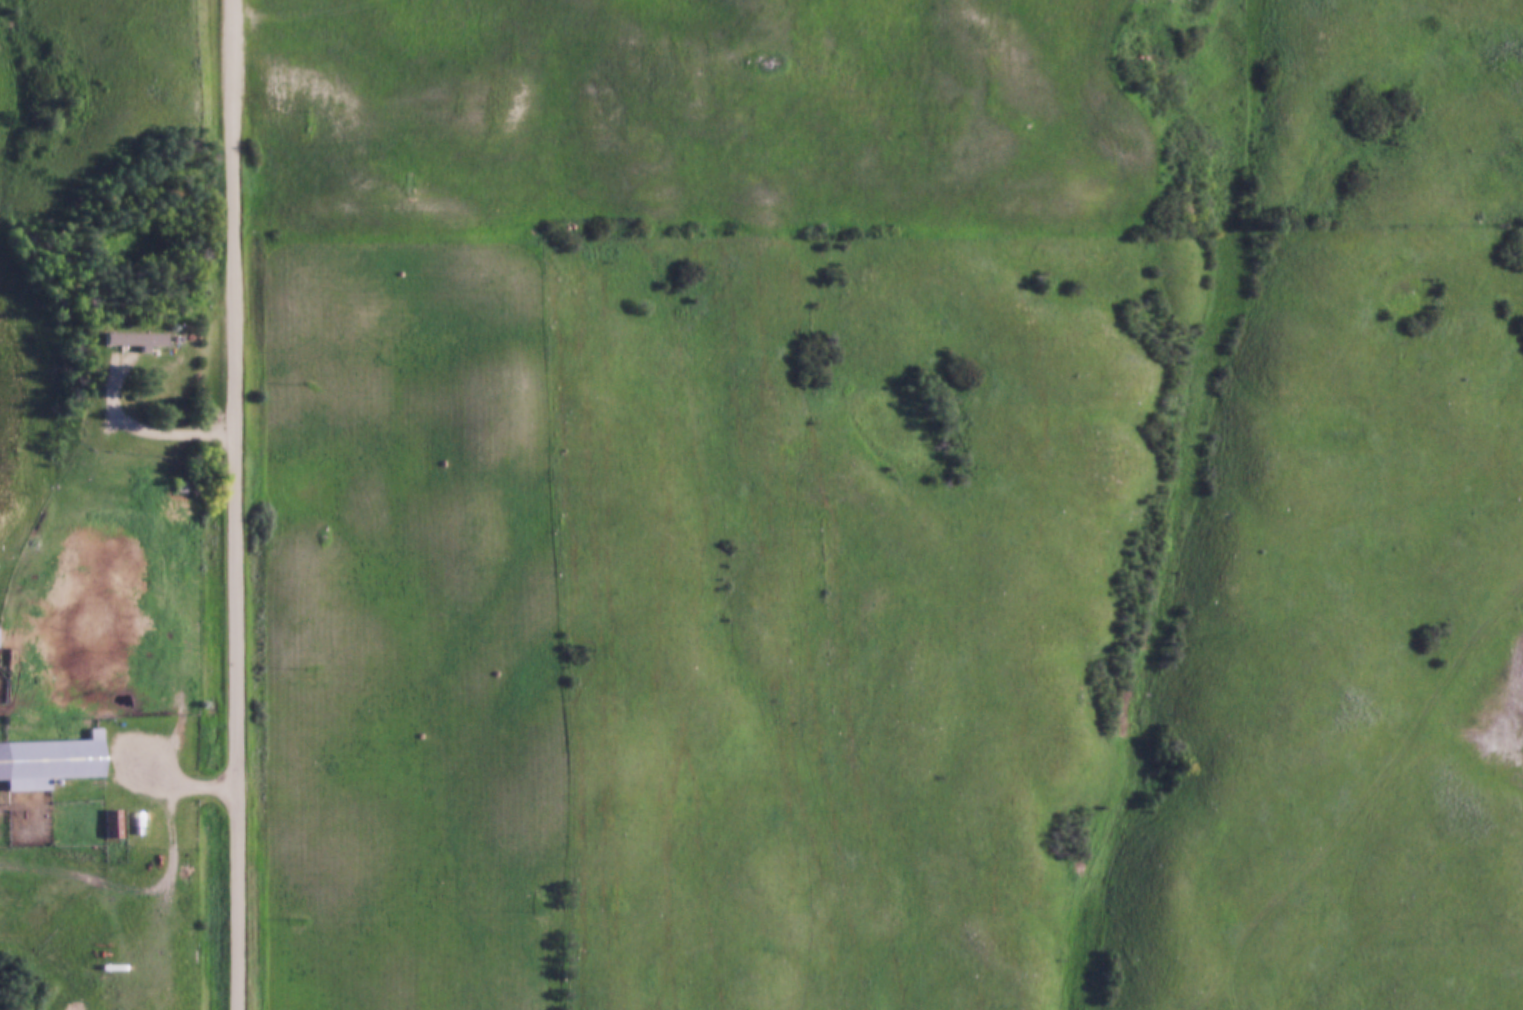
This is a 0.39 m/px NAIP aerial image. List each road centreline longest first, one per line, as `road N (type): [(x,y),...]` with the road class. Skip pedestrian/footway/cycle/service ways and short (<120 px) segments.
road 1 (residential): [(238,1009),(232,0)]

